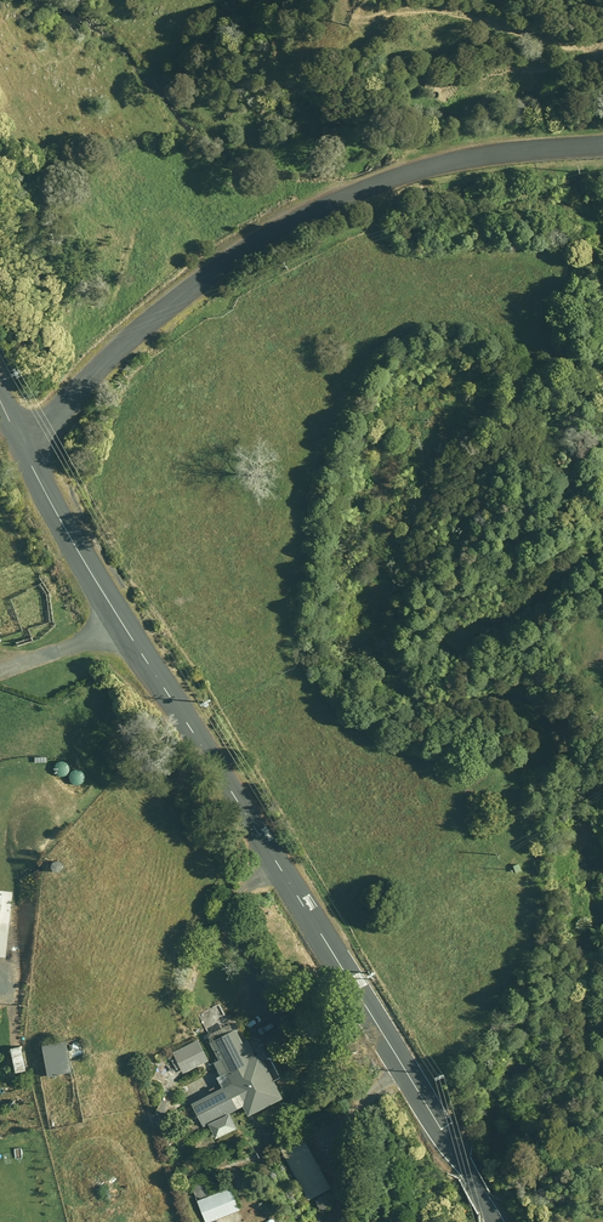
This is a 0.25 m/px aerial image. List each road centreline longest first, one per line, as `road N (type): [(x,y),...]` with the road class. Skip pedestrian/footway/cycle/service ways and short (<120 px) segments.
road 1 (unclassified): [(492,1221),(23,450)]
road 2 (unclassified): [(23,450),(172,303),(273,233),(448,161),(602,145)]

